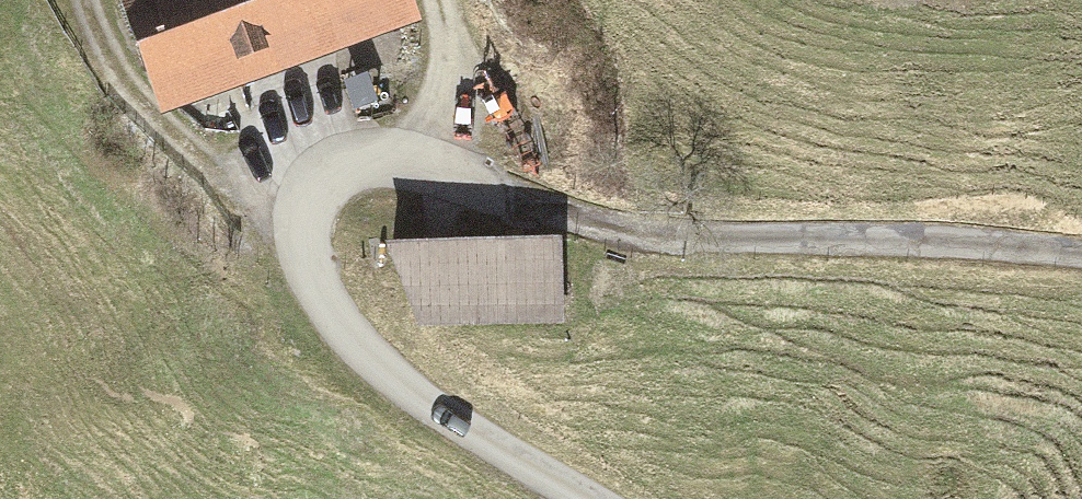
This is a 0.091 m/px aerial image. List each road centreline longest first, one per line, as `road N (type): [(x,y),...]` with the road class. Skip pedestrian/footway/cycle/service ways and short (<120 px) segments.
road 1 (track): [(439,167),(506,197),(644,232),(891,237),(1081,253)]
road 2 (track): [(588,498),(420,395),(348,331),(318,285),(306,230),(323,181),(381,160),(439,167)]
road 3 (track): [(93,0),(115,63),(149,108),(306,230)]
road 4 (track): [(439,167),(441,0)]

